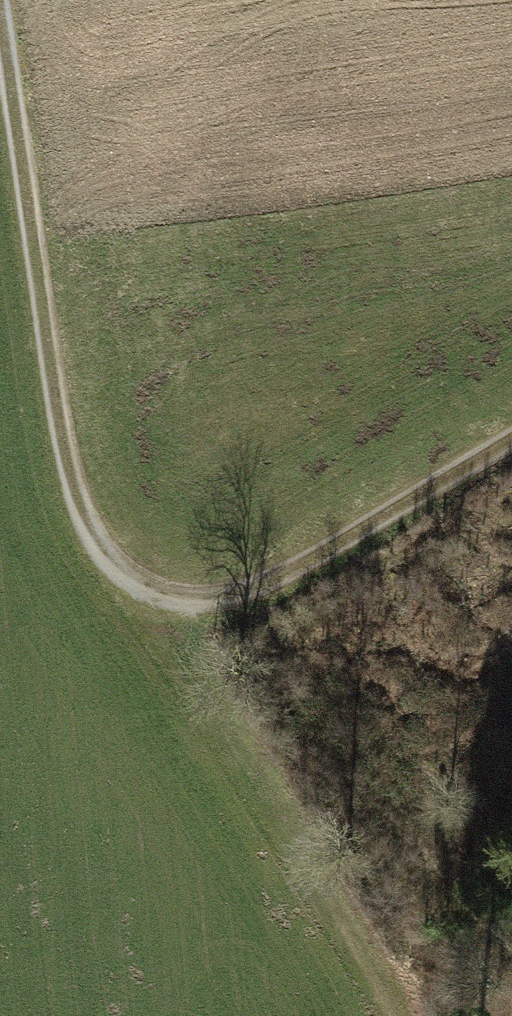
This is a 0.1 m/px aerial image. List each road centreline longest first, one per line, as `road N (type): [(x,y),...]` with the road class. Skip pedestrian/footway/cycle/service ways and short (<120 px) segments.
road 1 (track): [(0,0),(67,461),(97,554),(160,608)]
road 2 (track): [(160,608),(373,1015)]
road 3 (track): [(160,608),(246,609),(511,437)]

